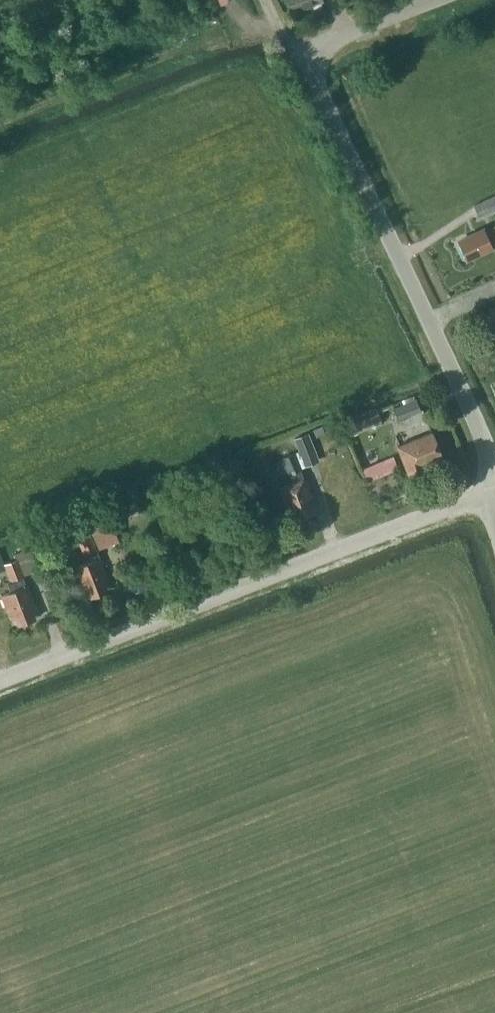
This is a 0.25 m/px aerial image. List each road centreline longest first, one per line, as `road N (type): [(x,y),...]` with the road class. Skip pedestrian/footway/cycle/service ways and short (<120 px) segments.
road 1 (unclassified): [(494,480),(299,52),(433,0)]
road 2 (unclassified): [(0,681),(485,493)]

